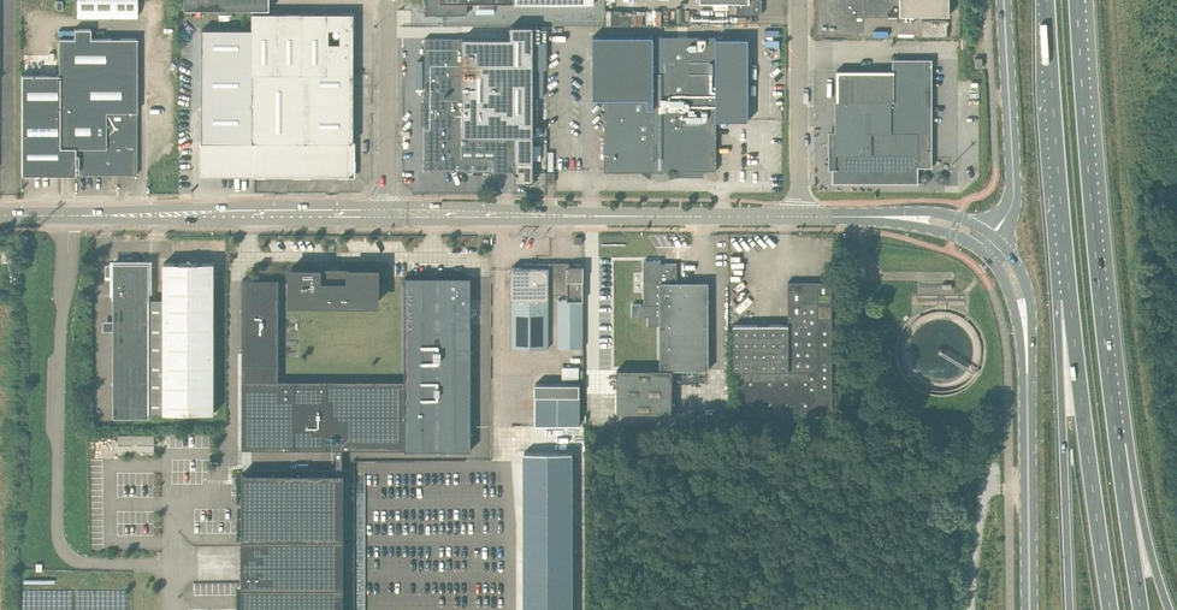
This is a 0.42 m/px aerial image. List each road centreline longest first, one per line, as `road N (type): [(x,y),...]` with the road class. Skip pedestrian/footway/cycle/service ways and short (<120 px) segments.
road 1 (trunk): [(1117,444),(1078,0)]
road 2 (tertiary): [(387,213),(801,216)]
road 3 (tertiary): [(69,214),(387,213)]
road 4 (trunk): [(1070,298),(1110,609)]
road 5 (trunk): [(1070,298),(1062,417),(1069,609)]
road 6 (trunk): [(1047,0),(1070,298)]
road 7 (tertiary): [(1030,609),(1028,343)]
road 8 (unclassified): [(995,233),(1014,199),(1005,0)]
road 9 (unclassified): [(801,216),(800,0)]
road 10 (unclassified): [(387,0),(387,213)]
road 11 (tertiary): [(995,233),(925,212),(814,217)]
road 12 (tertiary): [(814,217),(929,227),(984,249)]
road 13 (trunk): [(1170,609),(1117,444)]
road 14 (trunk): [(1141,609),(1117,444)]
road 15 (track): [(1029,488),(984,498),(968,609)]

